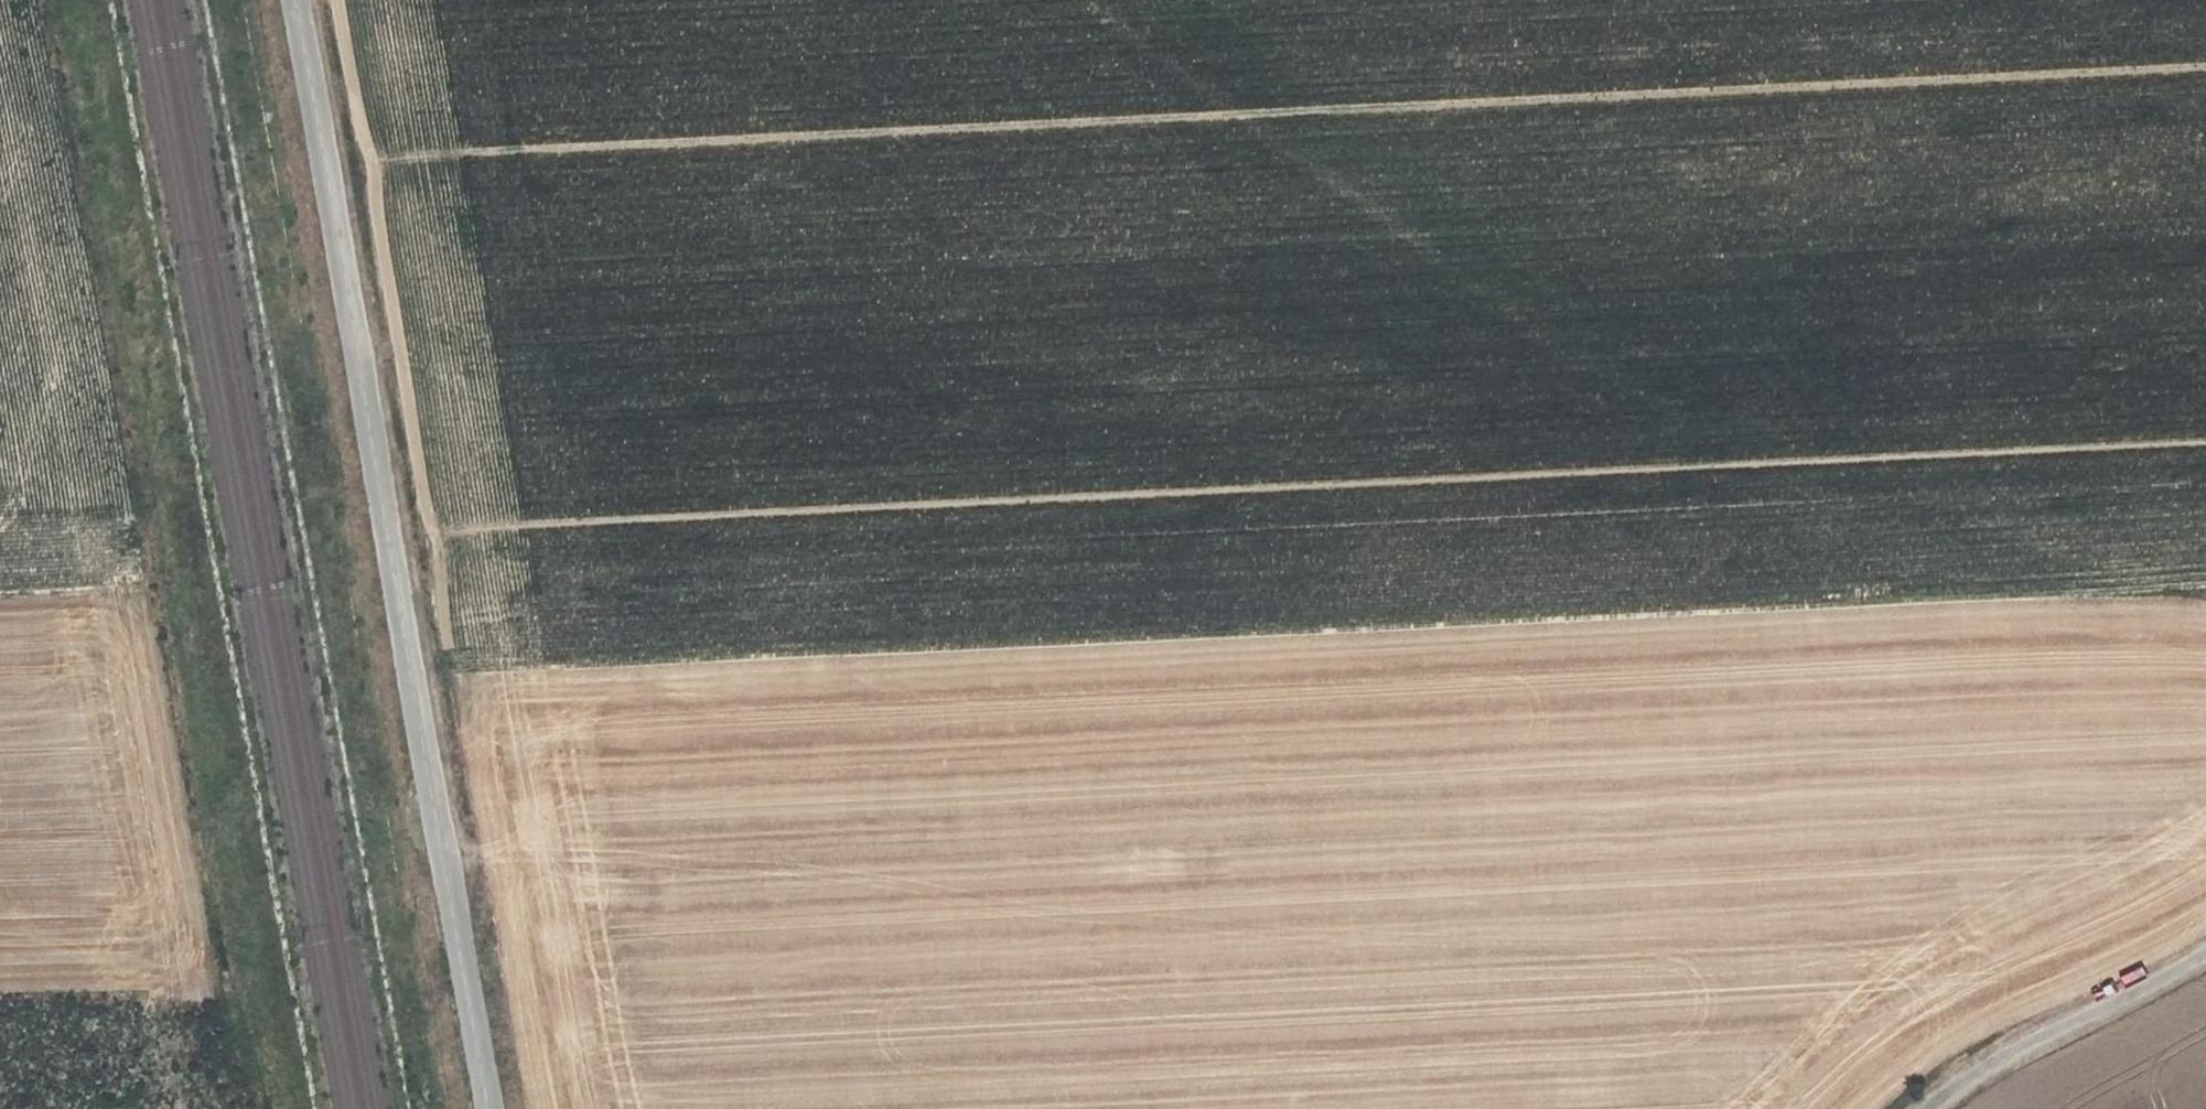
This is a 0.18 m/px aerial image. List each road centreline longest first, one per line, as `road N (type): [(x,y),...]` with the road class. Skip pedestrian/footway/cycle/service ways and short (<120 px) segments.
road 1 (unclassified): [(488,1108),(294,0)]
road 2 (track): [(2205,962),(2173,986),(1977,1073),(1923,1108)]

